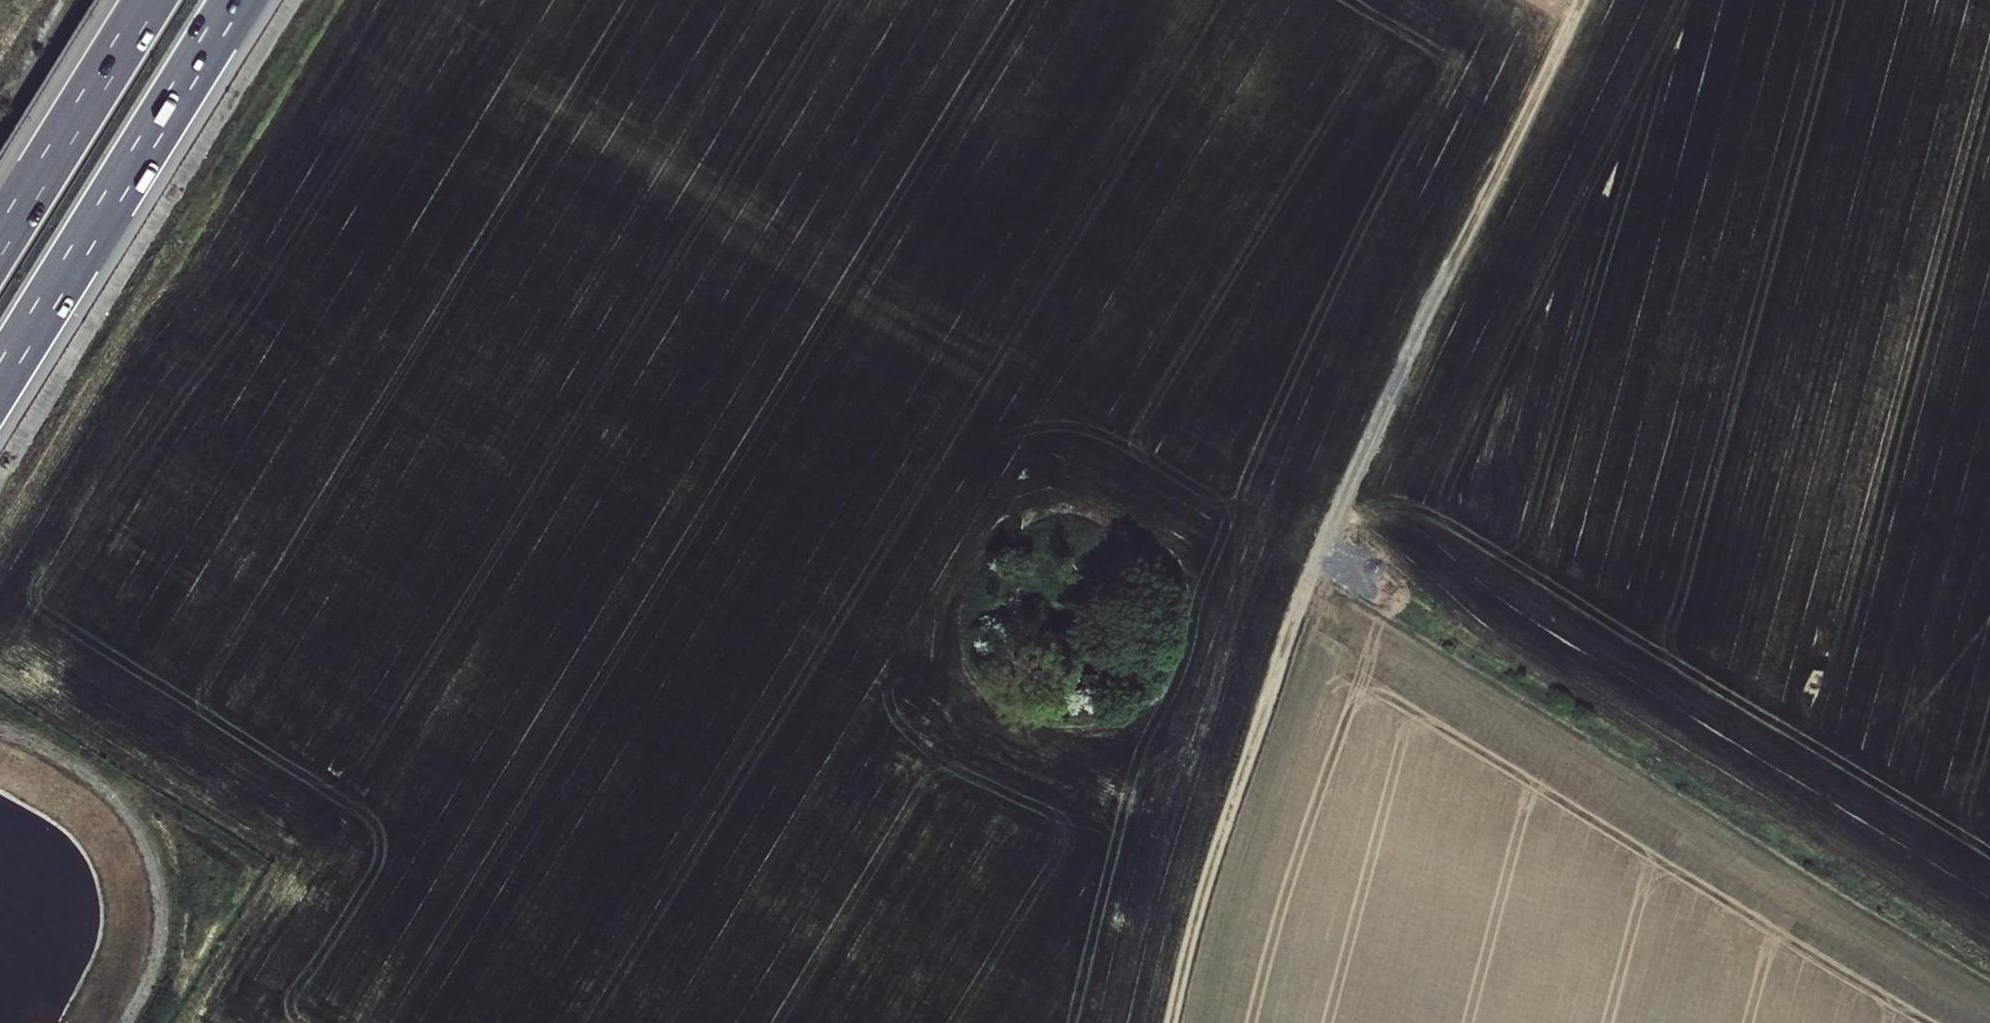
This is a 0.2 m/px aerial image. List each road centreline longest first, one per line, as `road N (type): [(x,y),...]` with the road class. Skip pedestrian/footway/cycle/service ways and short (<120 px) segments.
road 1 (track): [(1581,0),(1457,250),(1300,599),(1207,875),(1170,1022)]
road 2 (motorway): [(0,377),(235,0)]
road 3 (motorway): [(151,0),(0,242)]

